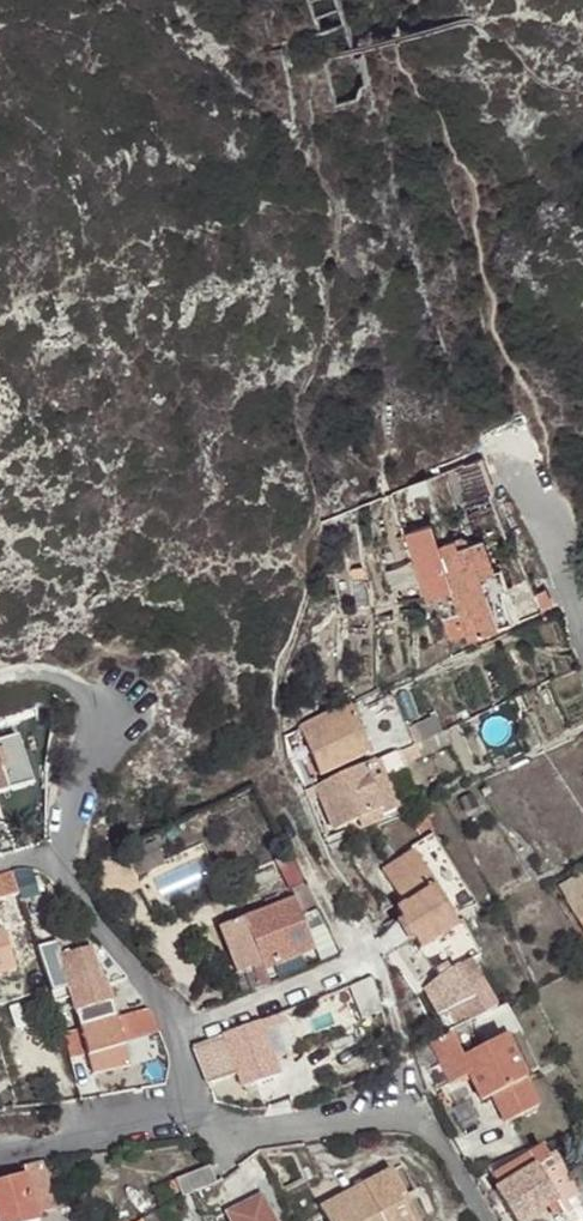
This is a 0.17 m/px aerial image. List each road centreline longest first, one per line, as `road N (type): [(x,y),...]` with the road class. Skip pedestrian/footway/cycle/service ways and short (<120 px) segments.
road 1 (residential): [(486,1220),(428,1124),(412,1117),(229,1137),(196,1120)]
road 2 (unclassified): [(56,870),(103,714),(86,688),(63,675),(0,677)]
road 3 (residential): [(178,1033),(366,963),(371,945)]
road 4 (residential): [(178,1033),(145,977),(56,870)]
road 5 (residential): [(196,1120),(0,1157)]
road 6 (residential): [(532,485),(582,631)]

